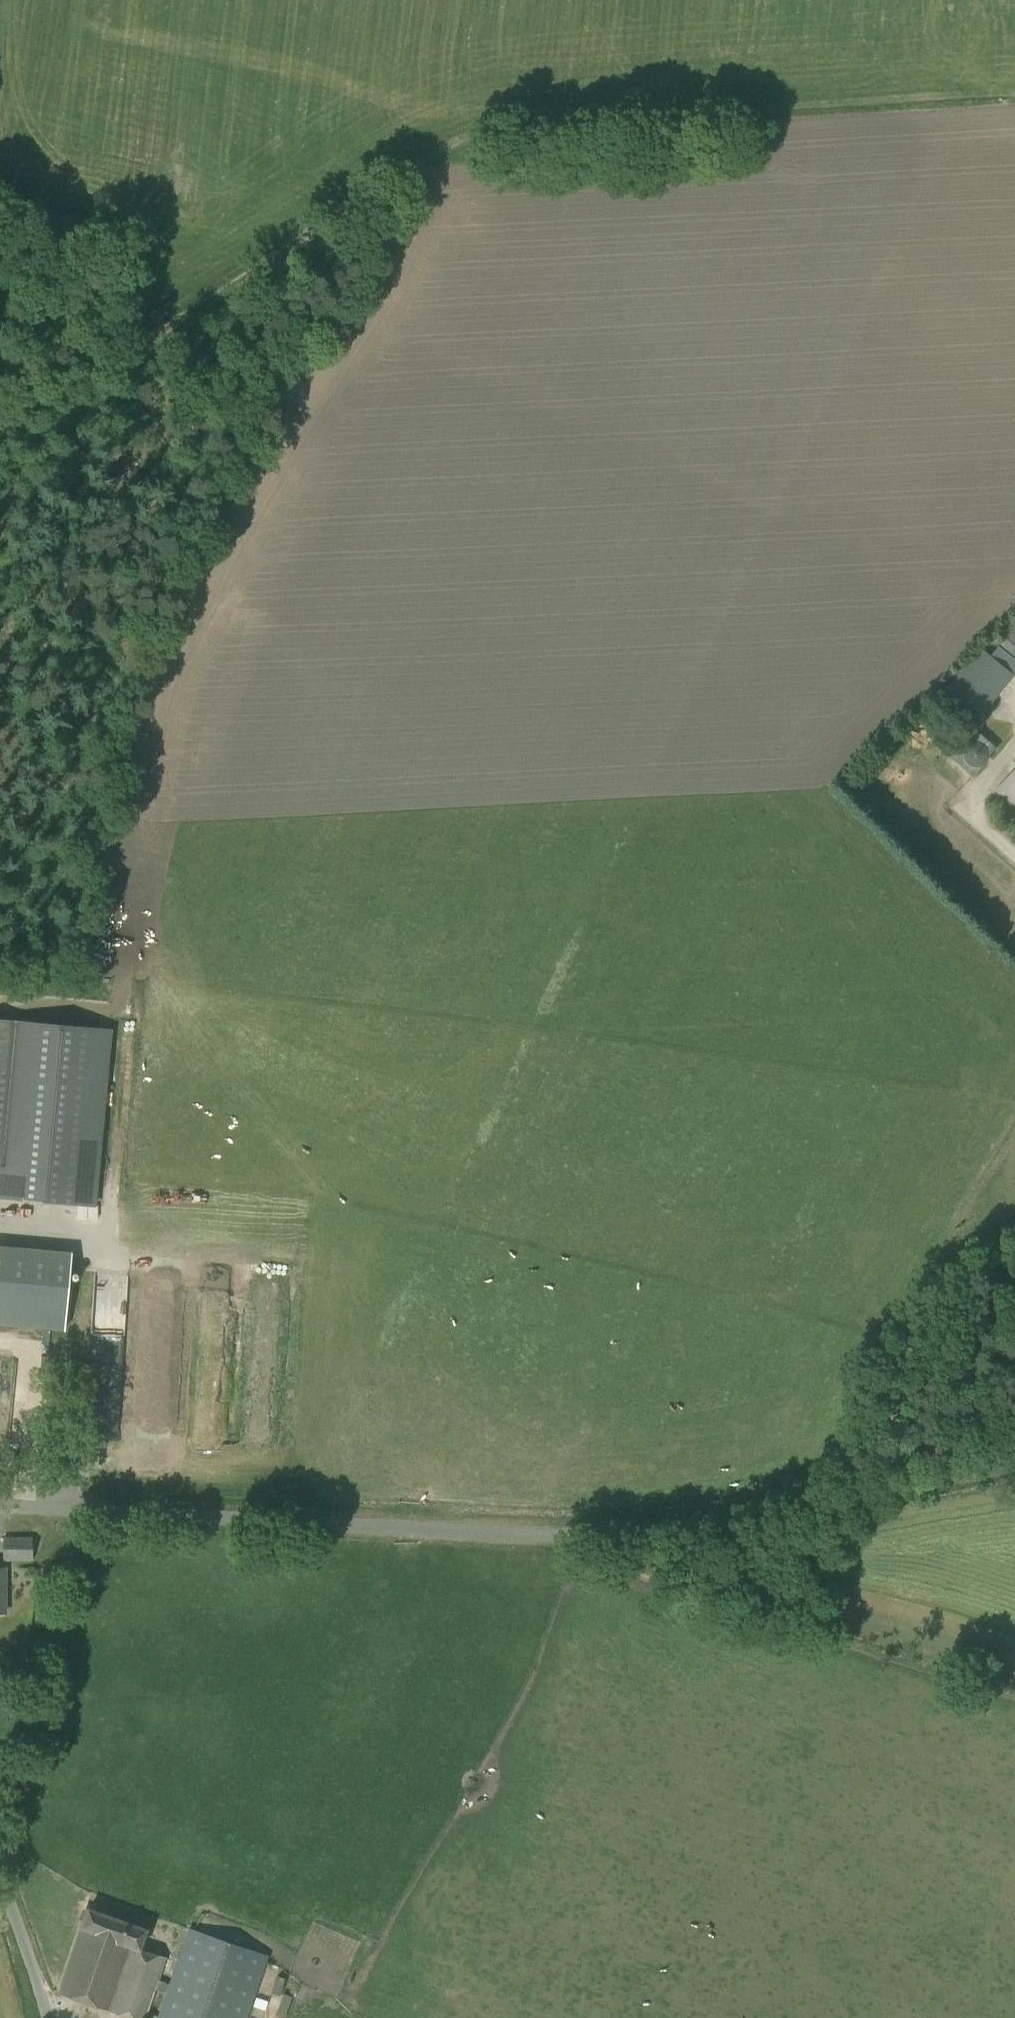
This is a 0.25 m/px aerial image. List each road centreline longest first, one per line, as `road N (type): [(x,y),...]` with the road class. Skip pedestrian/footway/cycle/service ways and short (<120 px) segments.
road 1 (unclassified): [(0,1502),(595,1532),(693,1522),(1014,1460)]
road 2 (unclassified): [(48,2017),(0,1880)]

